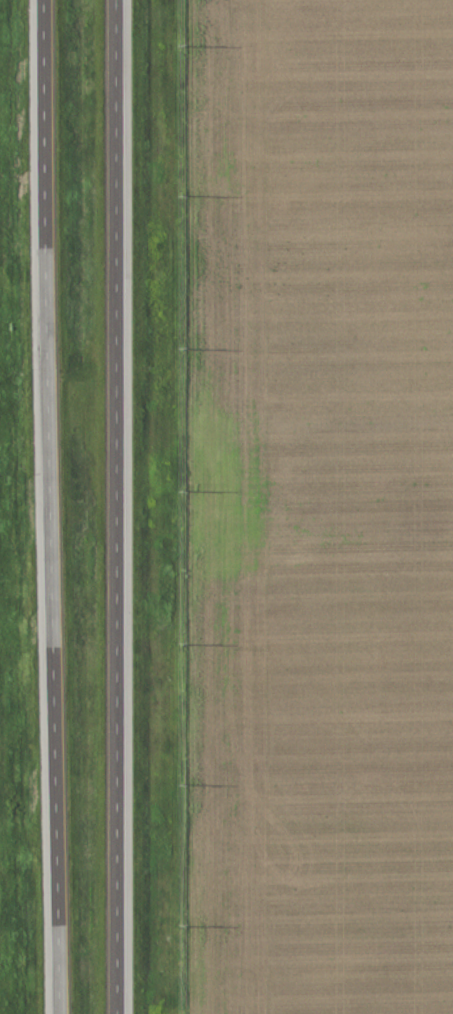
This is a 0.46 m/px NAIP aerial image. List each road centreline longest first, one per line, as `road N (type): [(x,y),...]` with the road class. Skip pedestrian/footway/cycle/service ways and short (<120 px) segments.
road 1 (trunk): [(42,0),(60,1013)]
road 2 (trunk): [(118,1013),(115,0)]

